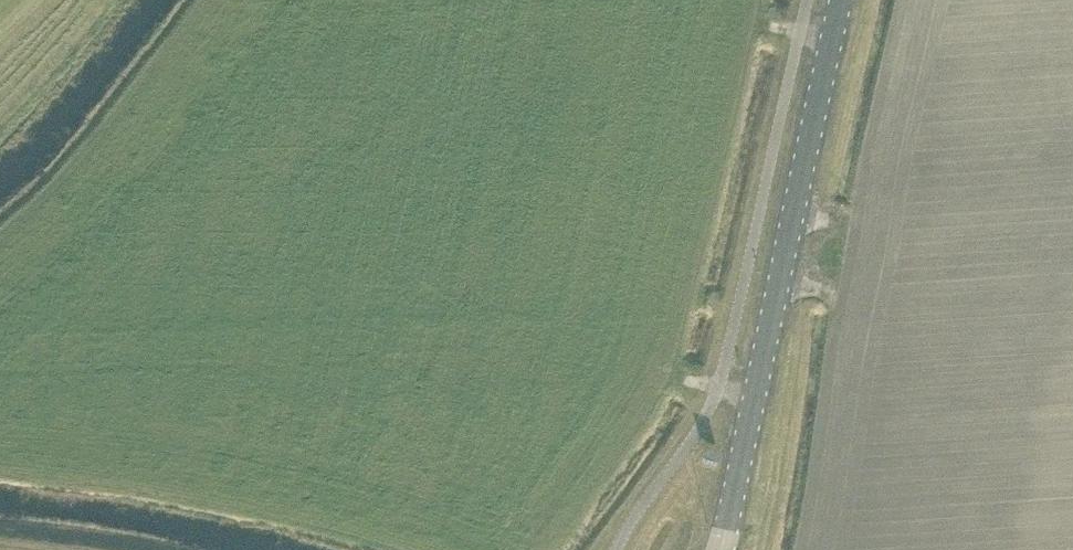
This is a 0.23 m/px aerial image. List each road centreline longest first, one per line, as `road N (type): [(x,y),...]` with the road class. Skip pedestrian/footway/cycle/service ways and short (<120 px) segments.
road 1 (primary): [(721,549),(841,0)]

